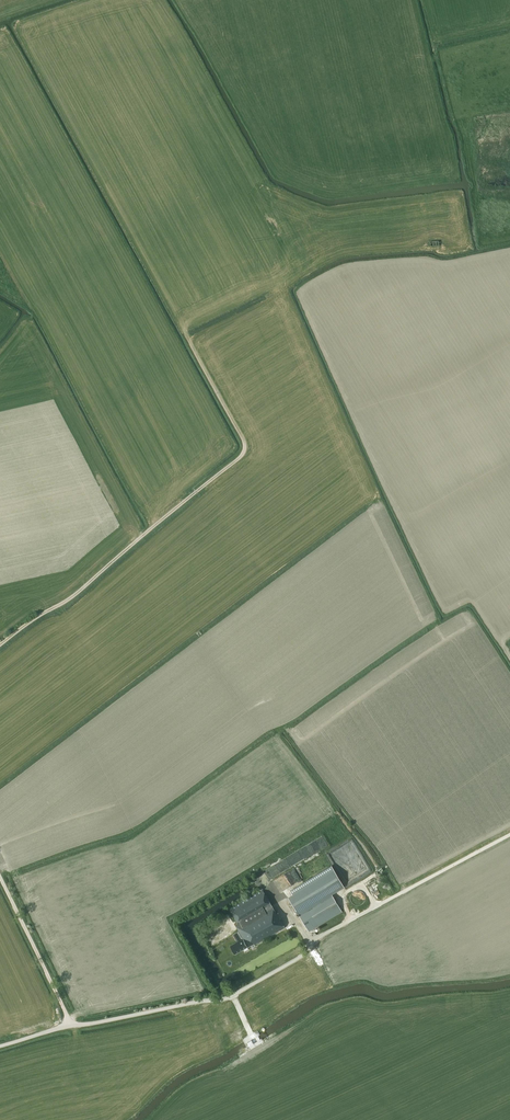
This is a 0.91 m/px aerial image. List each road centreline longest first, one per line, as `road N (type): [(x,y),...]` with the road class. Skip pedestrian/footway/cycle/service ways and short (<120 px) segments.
road 1 (unclassified): [(0,1047),(228,998),(315,940),(509,835)]
road 2 (track): [(0,646),(69,600),(244,451),(191,343),(296,281)]
road 3 (track): [(72,1027),(0,880)]

